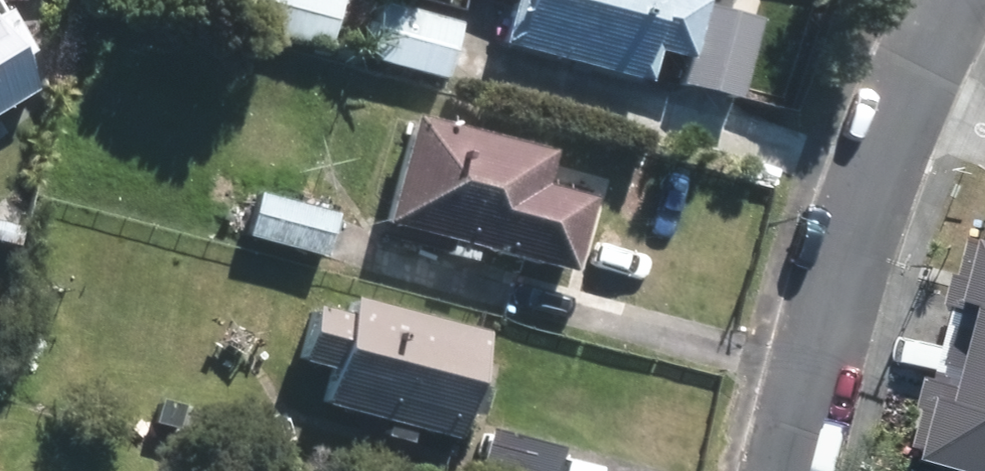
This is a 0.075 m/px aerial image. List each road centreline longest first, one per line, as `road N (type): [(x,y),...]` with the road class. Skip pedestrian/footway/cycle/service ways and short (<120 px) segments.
road 1 (residential): [(909,98),(790,470)]

